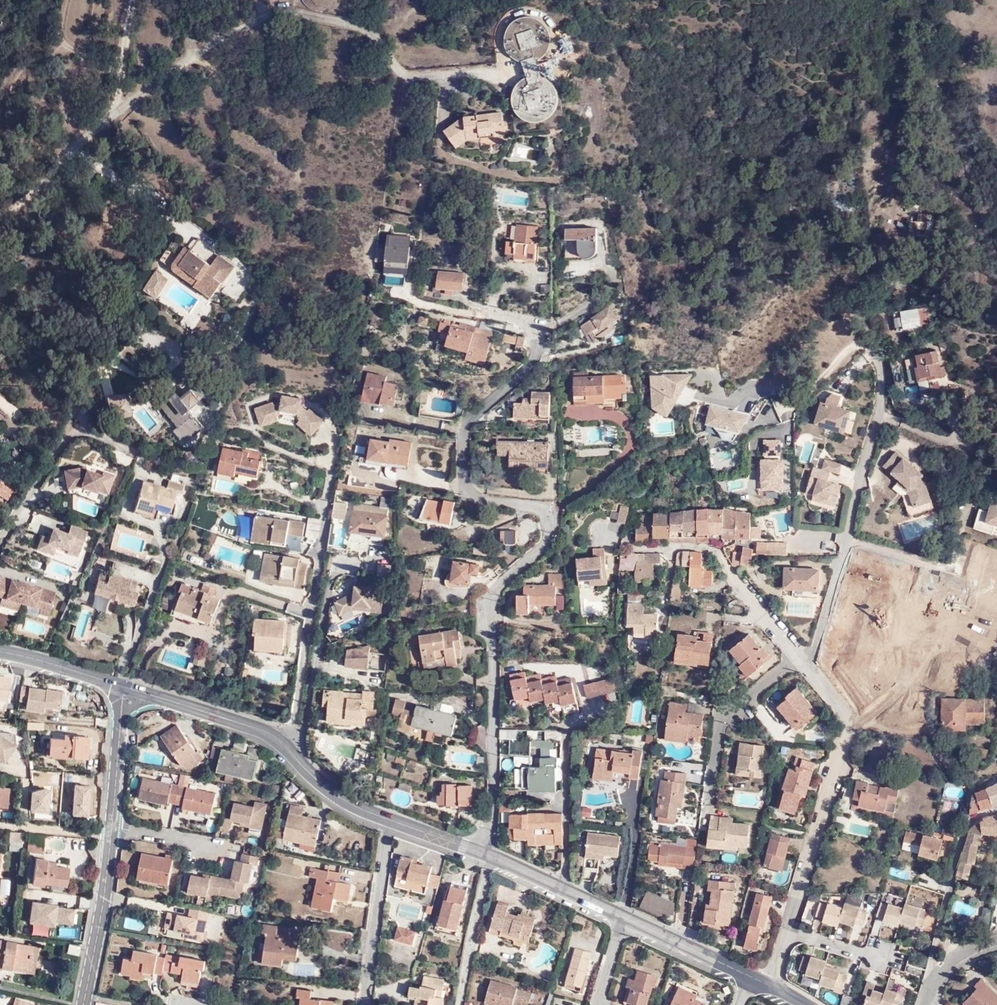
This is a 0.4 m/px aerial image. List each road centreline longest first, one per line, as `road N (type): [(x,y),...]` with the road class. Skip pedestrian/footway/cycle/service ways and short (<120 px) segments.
road 1 (tertiary): [(767,986),(488,856),(355,805),(258,728),(126,687)]
road 2 (residential): [(811,671),(844,708),(847,733),(767,986)]
road 3 (tertiary): [(86,1004),(126,687)]
road 4 (residential): [(785,410),(855,346),(873,347),(882,393),(847,540)]
road 5 (residential): [(636,546),(719,551),(811,671)]
road 6 (residential): [(847,540),(959,571),(969,541)]
road 7 (residential): [(847,540),(811,671)]
road 8 (tertiary): [(126,687),(0,652)]

